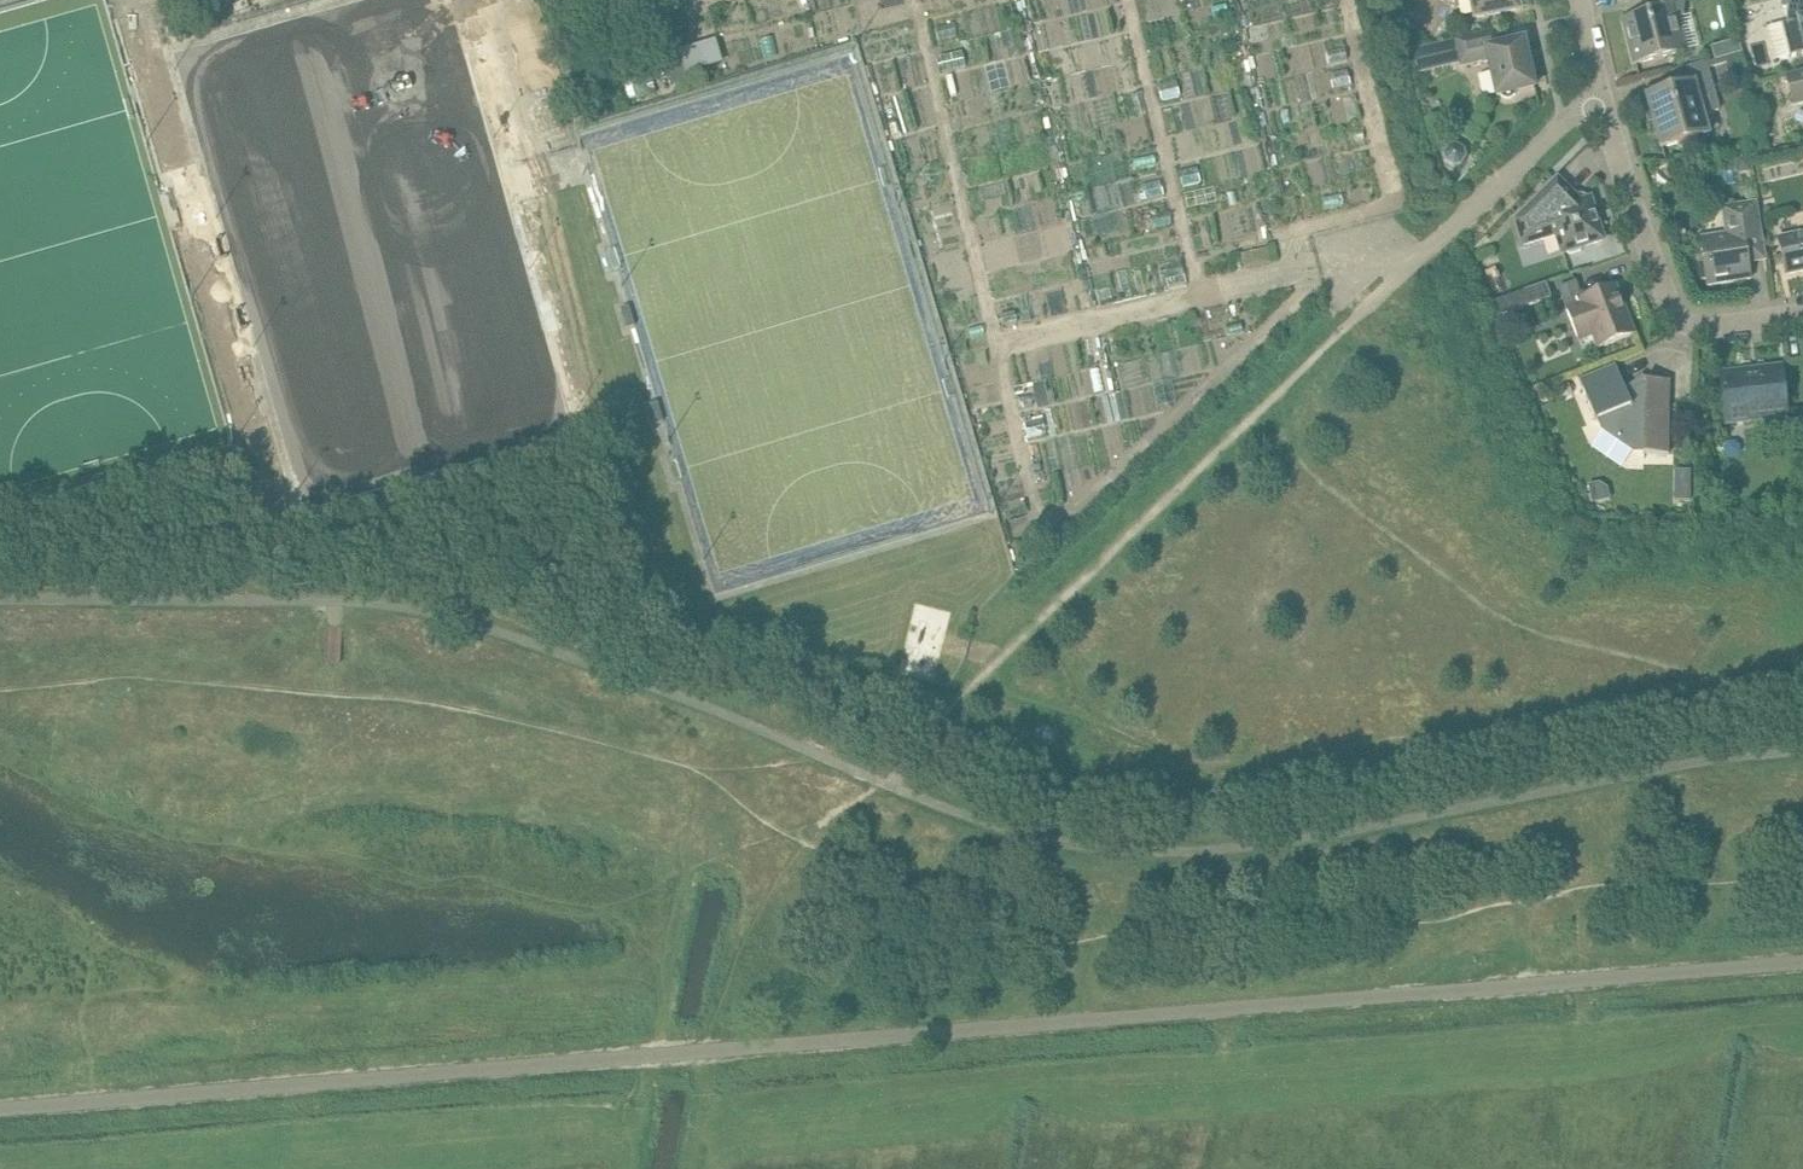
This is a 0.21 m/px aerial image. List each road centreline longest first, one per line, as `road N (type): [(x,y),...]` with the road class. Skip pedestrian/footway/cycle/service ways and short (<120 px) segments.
road 1 (unclassified): [(1802,962),(0,1109)]
road 2 (unclassified): [(1802,312),(1703,326),(1676,316),(1600,90)]
road 3 (residential): [(1600,90),(1342,331)]

